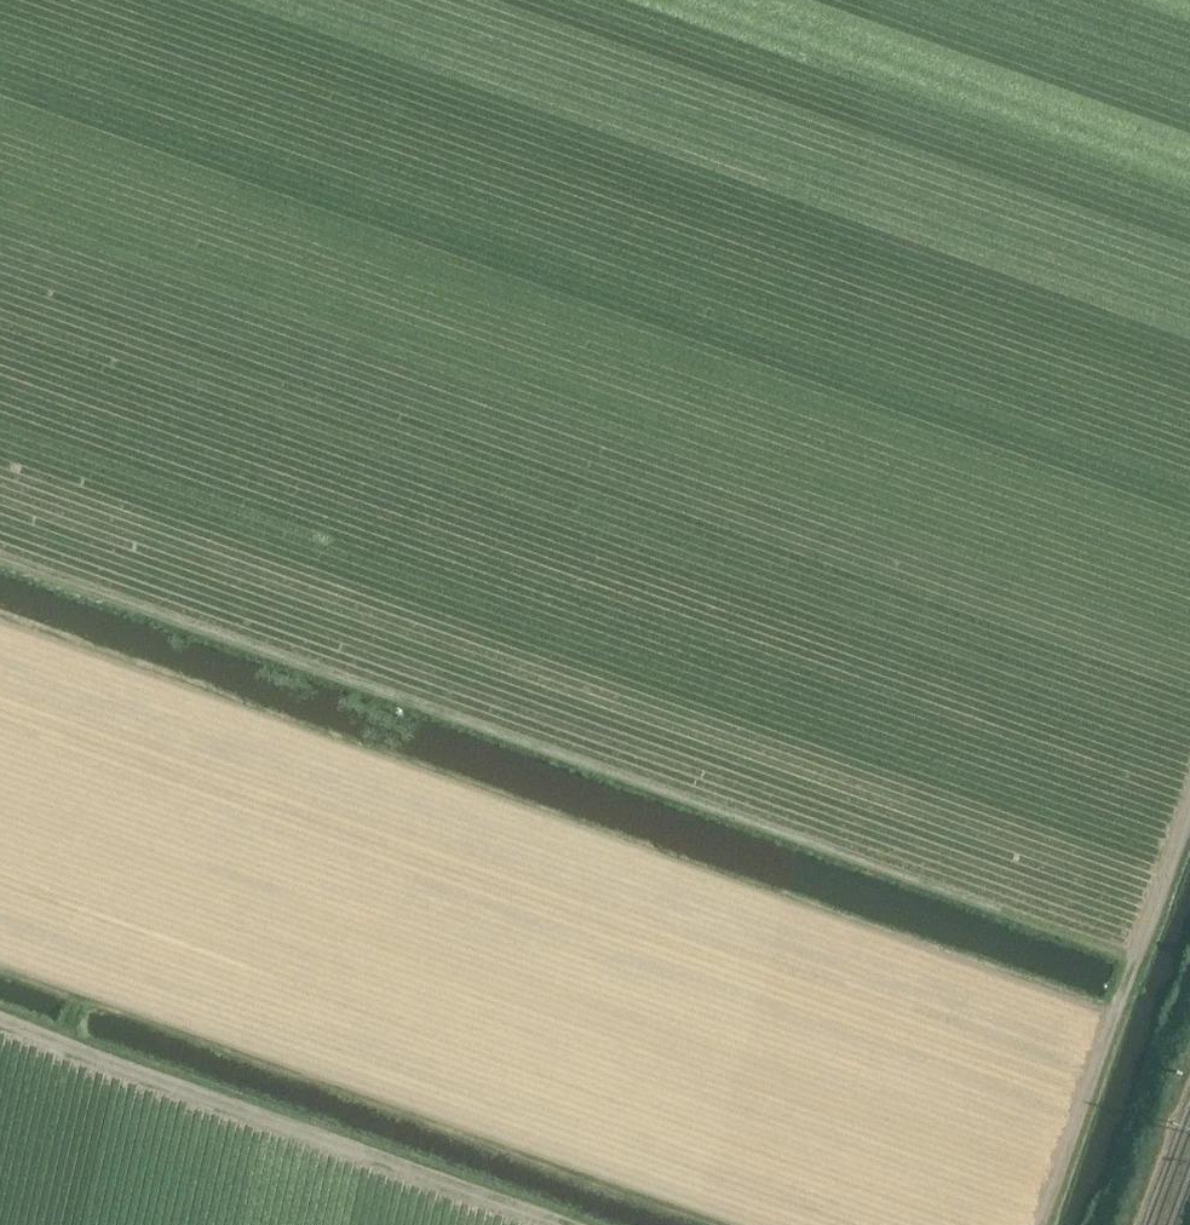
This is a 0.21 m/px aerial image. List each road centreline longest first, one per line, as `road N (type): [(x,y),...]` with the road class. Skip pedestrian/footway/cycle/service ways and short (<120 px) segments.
road 1 (track): [(568,1224),(0,1022)]
road 2 (track): [(1037,1224),(1189,808)]

